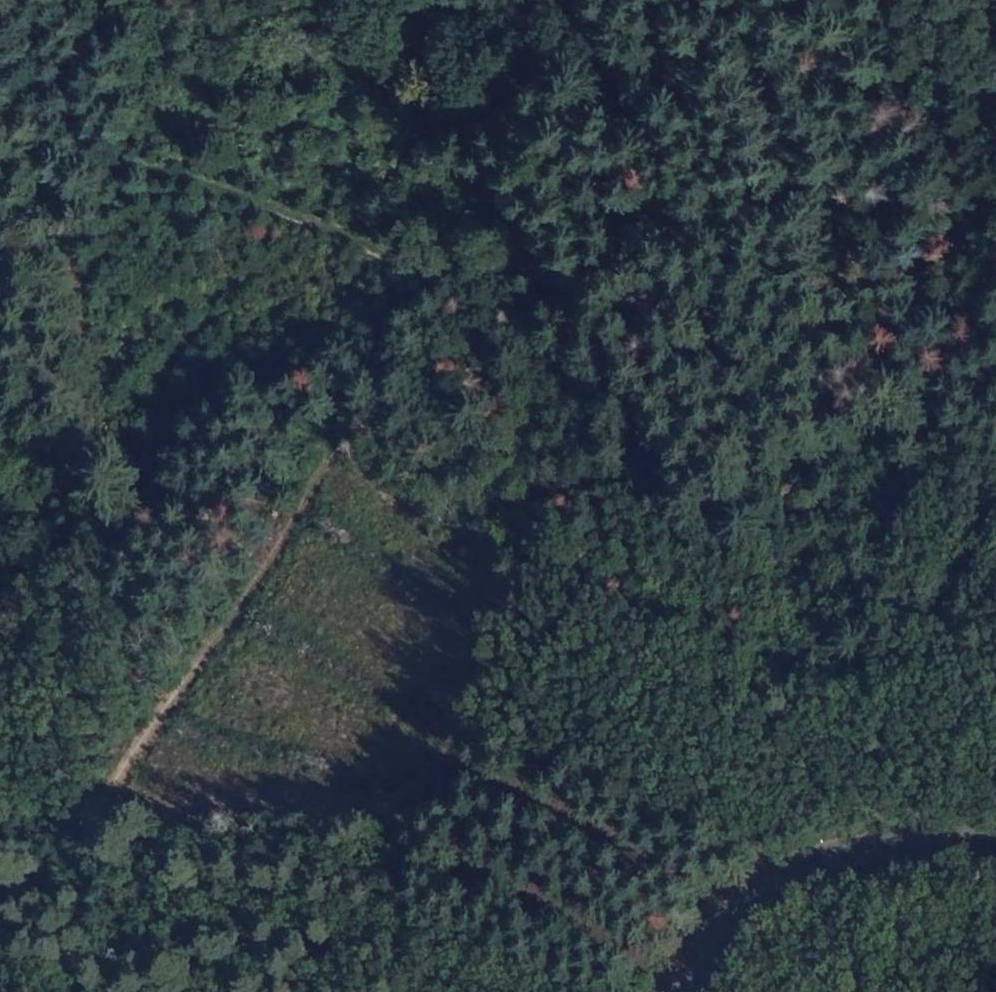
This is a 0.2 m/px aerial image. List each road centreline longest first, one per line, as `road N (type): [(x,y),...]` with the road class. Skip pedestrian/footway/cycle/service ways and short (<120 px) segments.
road 1 (track): [(0,64),(52,116),(479,278),(654,283),(820,342),(995,451)]
road 2 (secondary): [(995,847),(906,844),(830,860),(761,892),(714,948),(689,991)]

